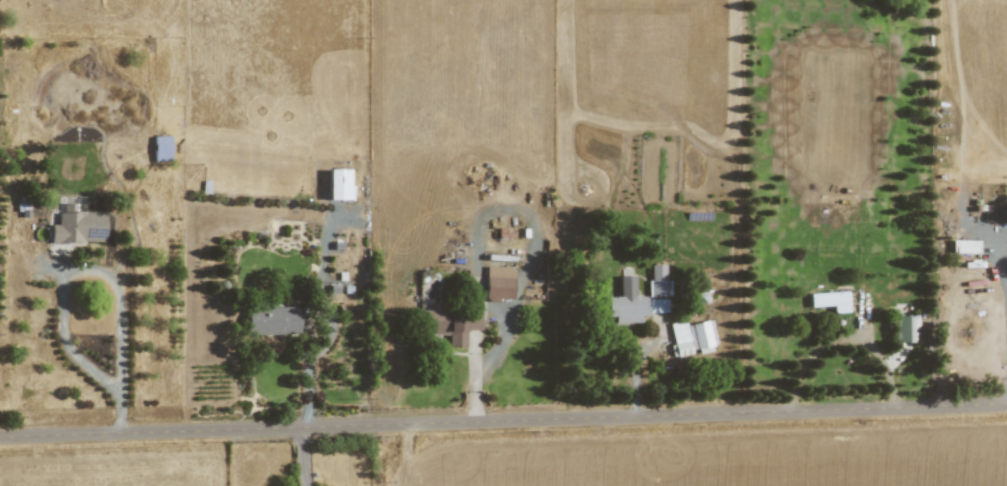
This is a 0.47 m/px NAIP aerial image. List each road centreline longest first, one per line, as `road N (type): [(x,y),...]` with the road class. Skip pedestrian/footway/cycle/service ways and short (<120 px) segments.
road 1 (residential): [(0,437),(1006,403)]

